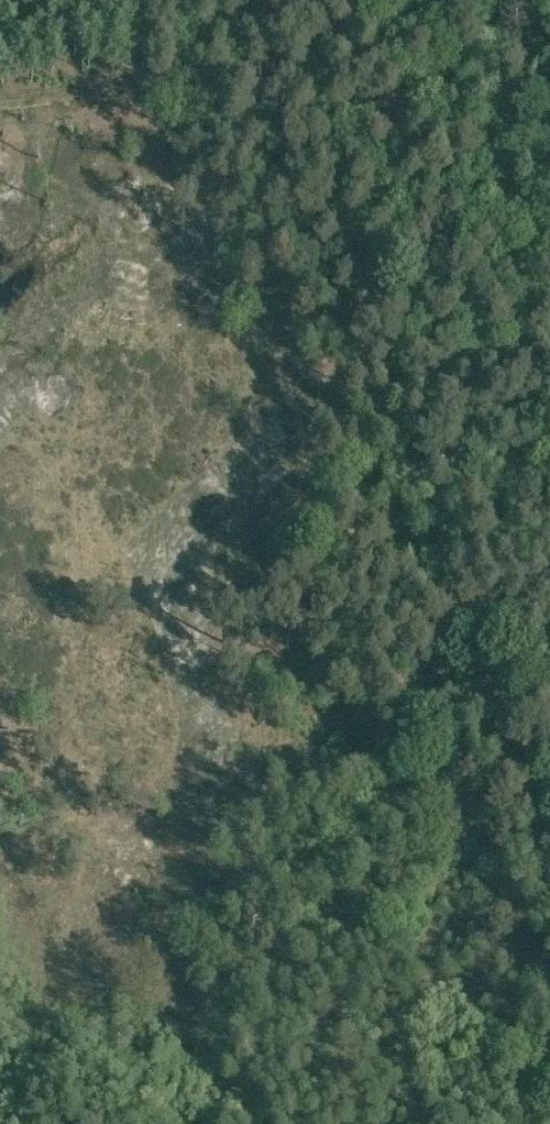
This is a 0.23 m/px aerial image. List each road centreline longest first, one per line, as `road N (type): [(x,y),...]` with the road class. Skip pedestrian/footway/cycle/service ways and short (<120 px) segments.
road 1 (track): [(549,871),(330,378),(549,295)]

